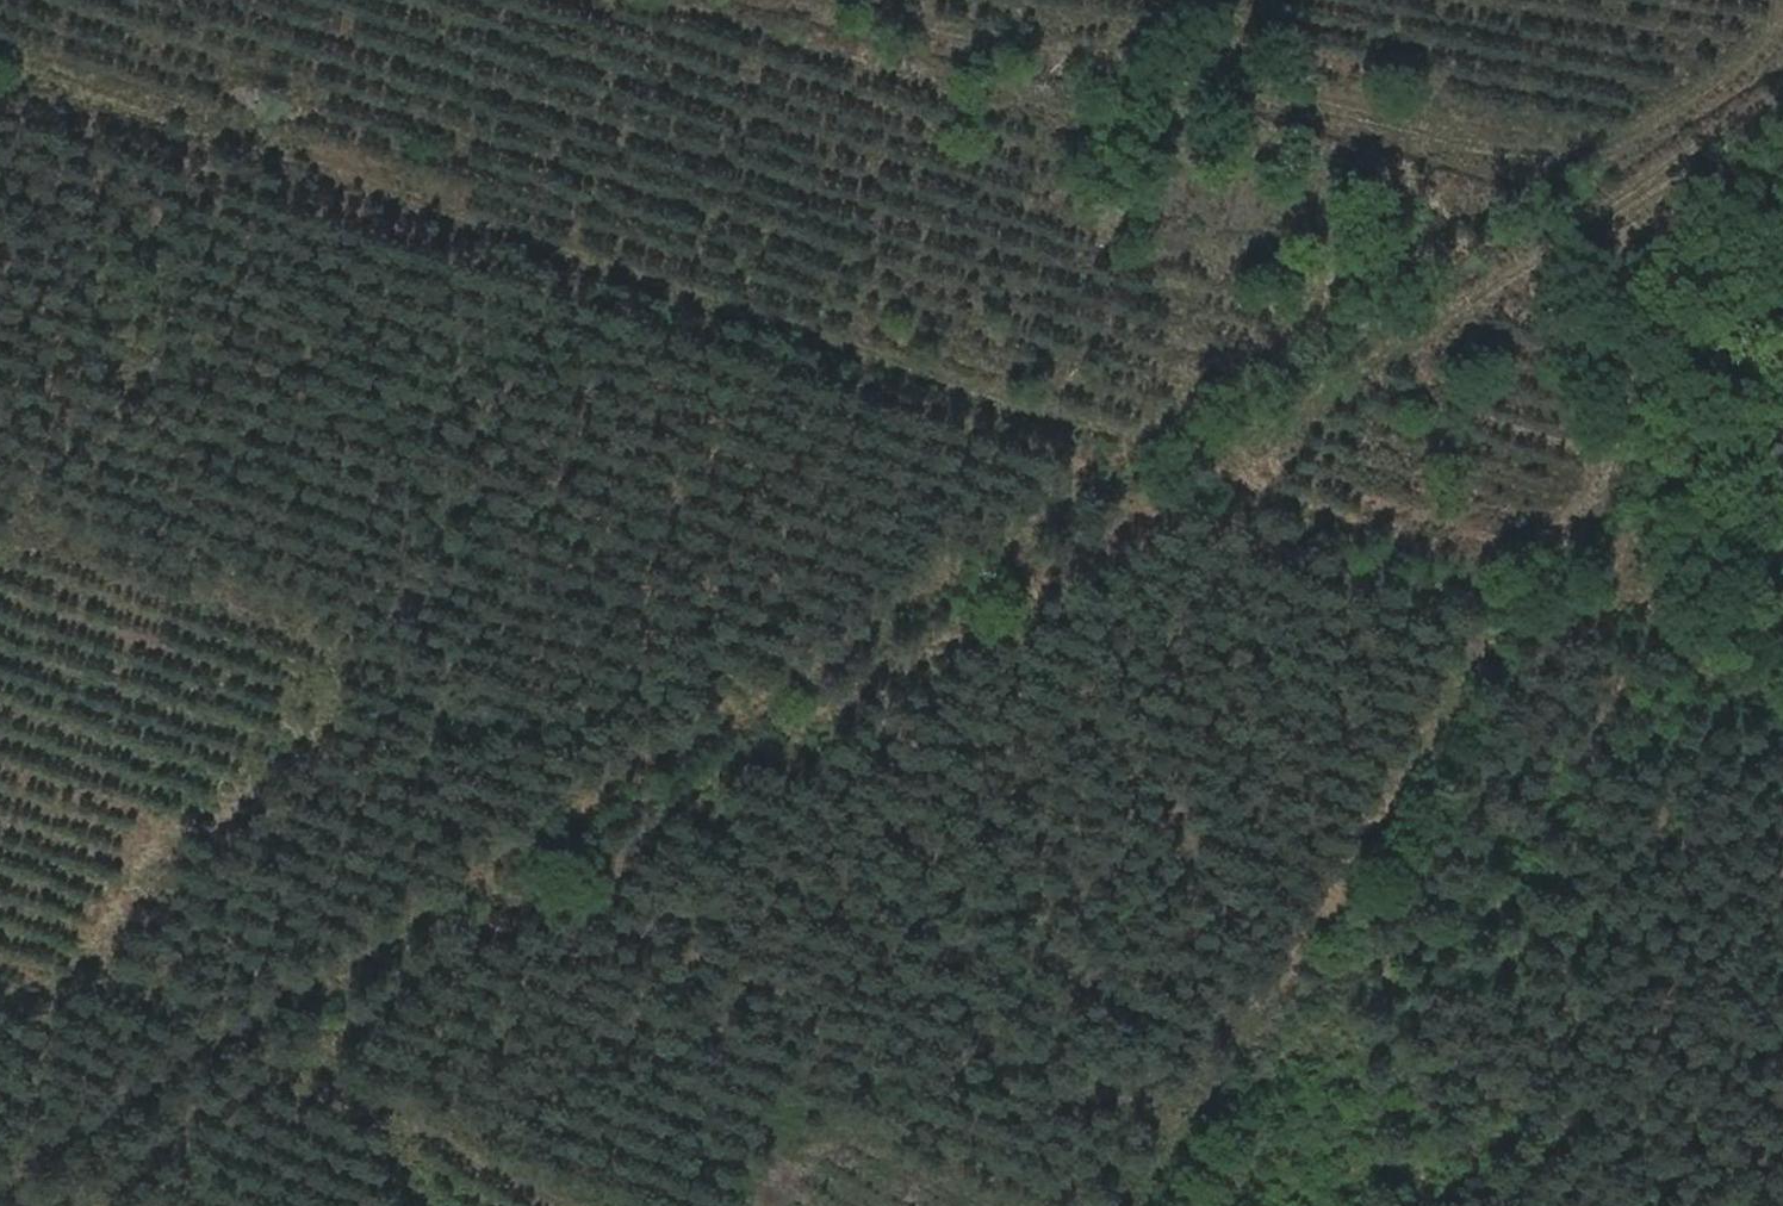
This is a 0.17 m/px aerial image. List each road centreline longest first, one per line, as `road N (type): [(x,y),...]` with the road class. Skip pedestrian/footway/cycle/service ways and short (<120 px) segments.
road 1 (track): [(927,0),(1635,180)]

